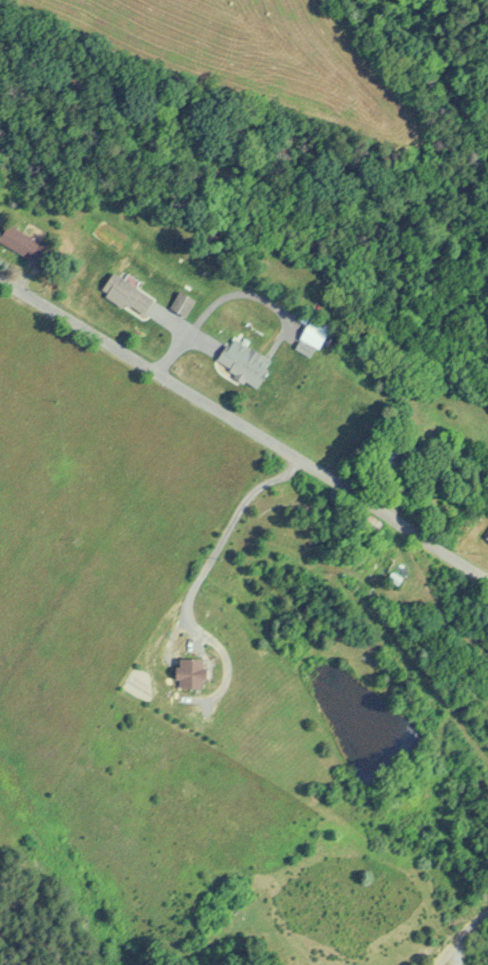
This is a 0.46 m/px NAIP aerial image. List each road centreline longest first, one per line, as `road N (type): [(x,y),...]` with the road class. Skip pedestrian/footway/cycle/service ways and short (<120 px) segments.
road 1 (residential): [(487,583),(298,456),(0,281)]

